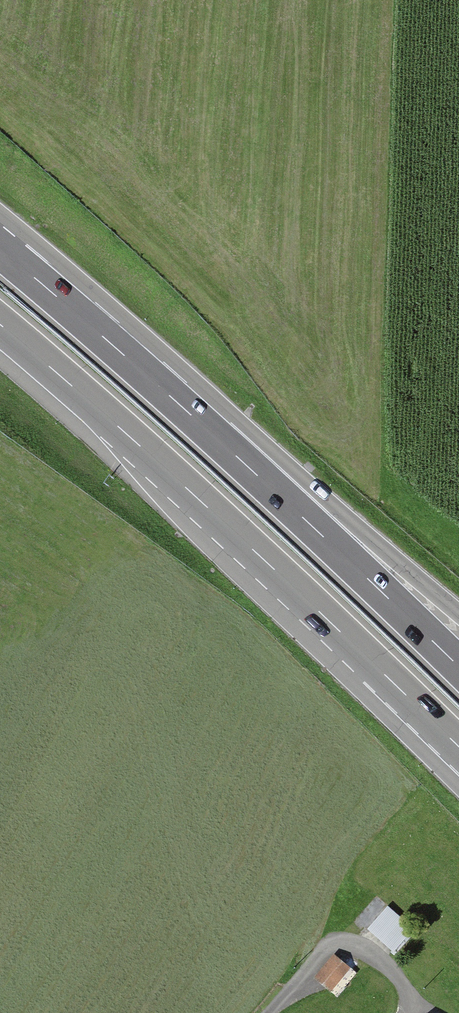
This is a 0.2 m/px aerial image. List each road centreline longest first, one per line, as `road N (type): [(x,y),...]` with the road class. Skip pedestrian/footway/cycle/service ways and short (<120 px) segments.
road 1 (motorway): [(0,327),(257,553),(458,748)]
road 2 (motorway): [(458,666),(181,404)]
road 3 (motorway): [(458,619),(181,404)]
road 4 (motorway): [(181,404),(0,247)]
road 5 (track): [(435,1012),(378,956),(331,943),(270,1012)]

